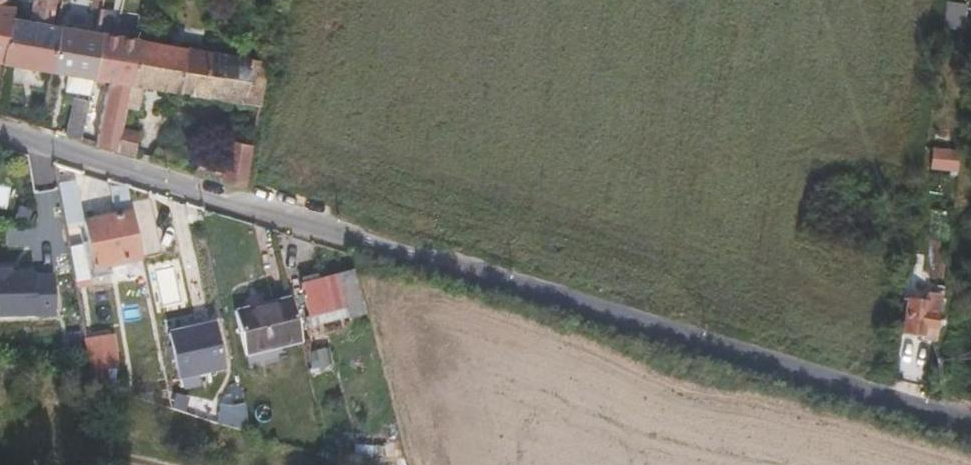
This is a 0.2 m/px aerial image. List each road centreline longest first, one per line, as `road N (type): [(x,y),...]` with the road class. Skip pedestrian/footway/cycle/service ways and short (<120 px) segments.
road 1 (residential): [(0,126),(970,421)]

